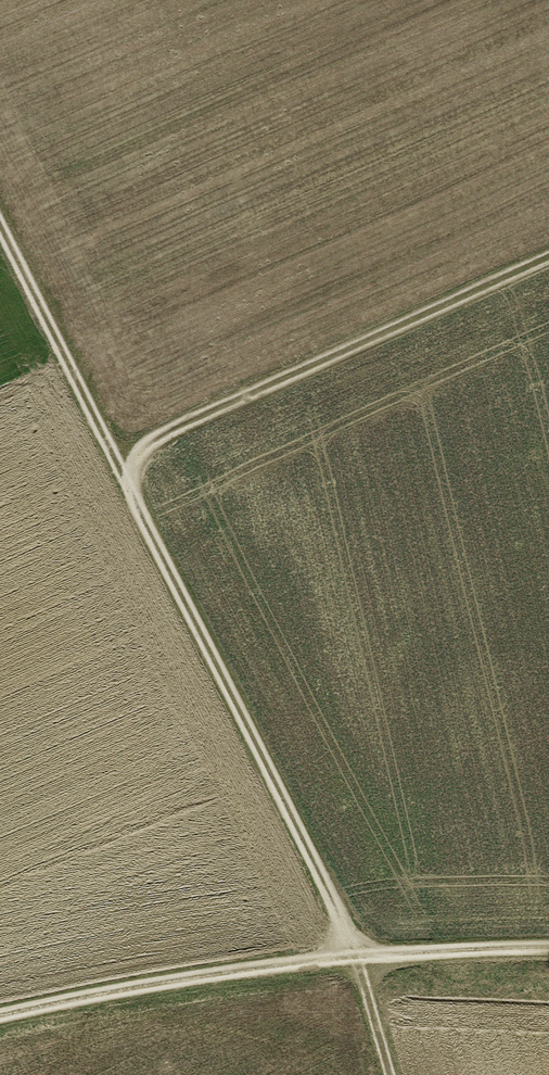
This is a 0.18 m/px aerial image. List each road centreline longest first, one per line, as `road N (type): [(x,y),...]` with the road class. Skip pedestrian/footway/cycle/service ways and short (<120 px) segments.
road 1 (track): [(390,1074),(357,955),(0,226)]
road 2 (track): [(548,948),(357,955),(0,1016)]
road 3 (track): [(127,486),(144,448),(163,434),(548,257)]

